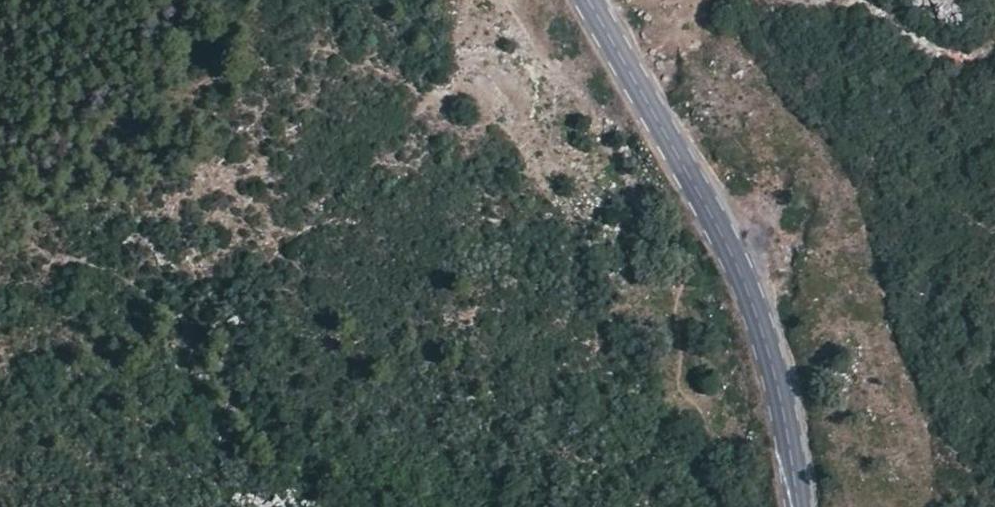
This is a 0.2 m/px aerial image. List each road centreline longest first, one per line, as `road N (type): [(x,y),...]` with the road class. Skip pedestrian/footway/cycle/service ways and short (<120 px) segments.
road 1 (secondary): [(800,506),(758,312),(726,239),(588,0)]

